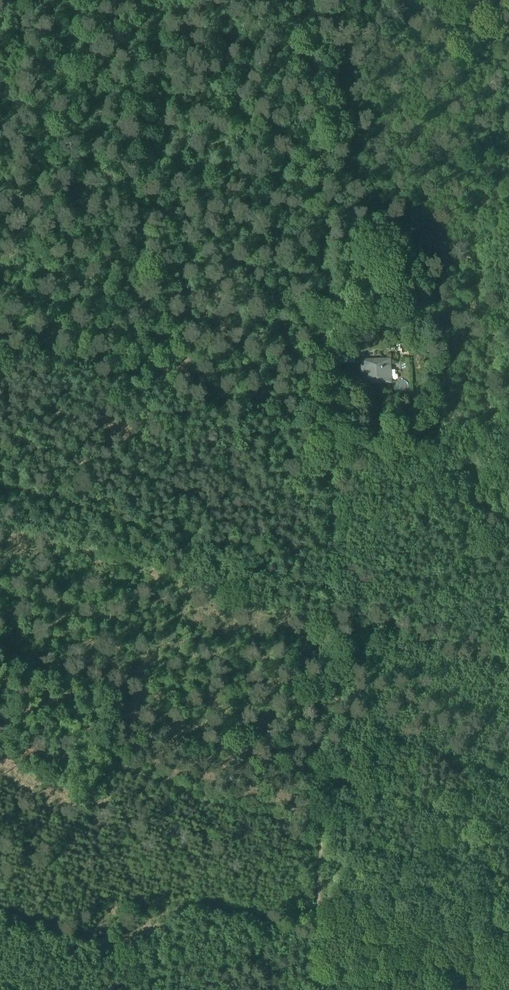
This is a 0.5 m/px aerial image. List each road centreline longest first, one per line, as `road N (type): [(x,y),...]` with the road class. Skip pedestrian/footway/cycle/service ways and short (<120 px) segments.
road 1 (track): [(316,0),(332,445),(315,989)]
road 2 (track): [(327,788),(508,833)]
road 3 (track): [(508,38),(395,0)]

